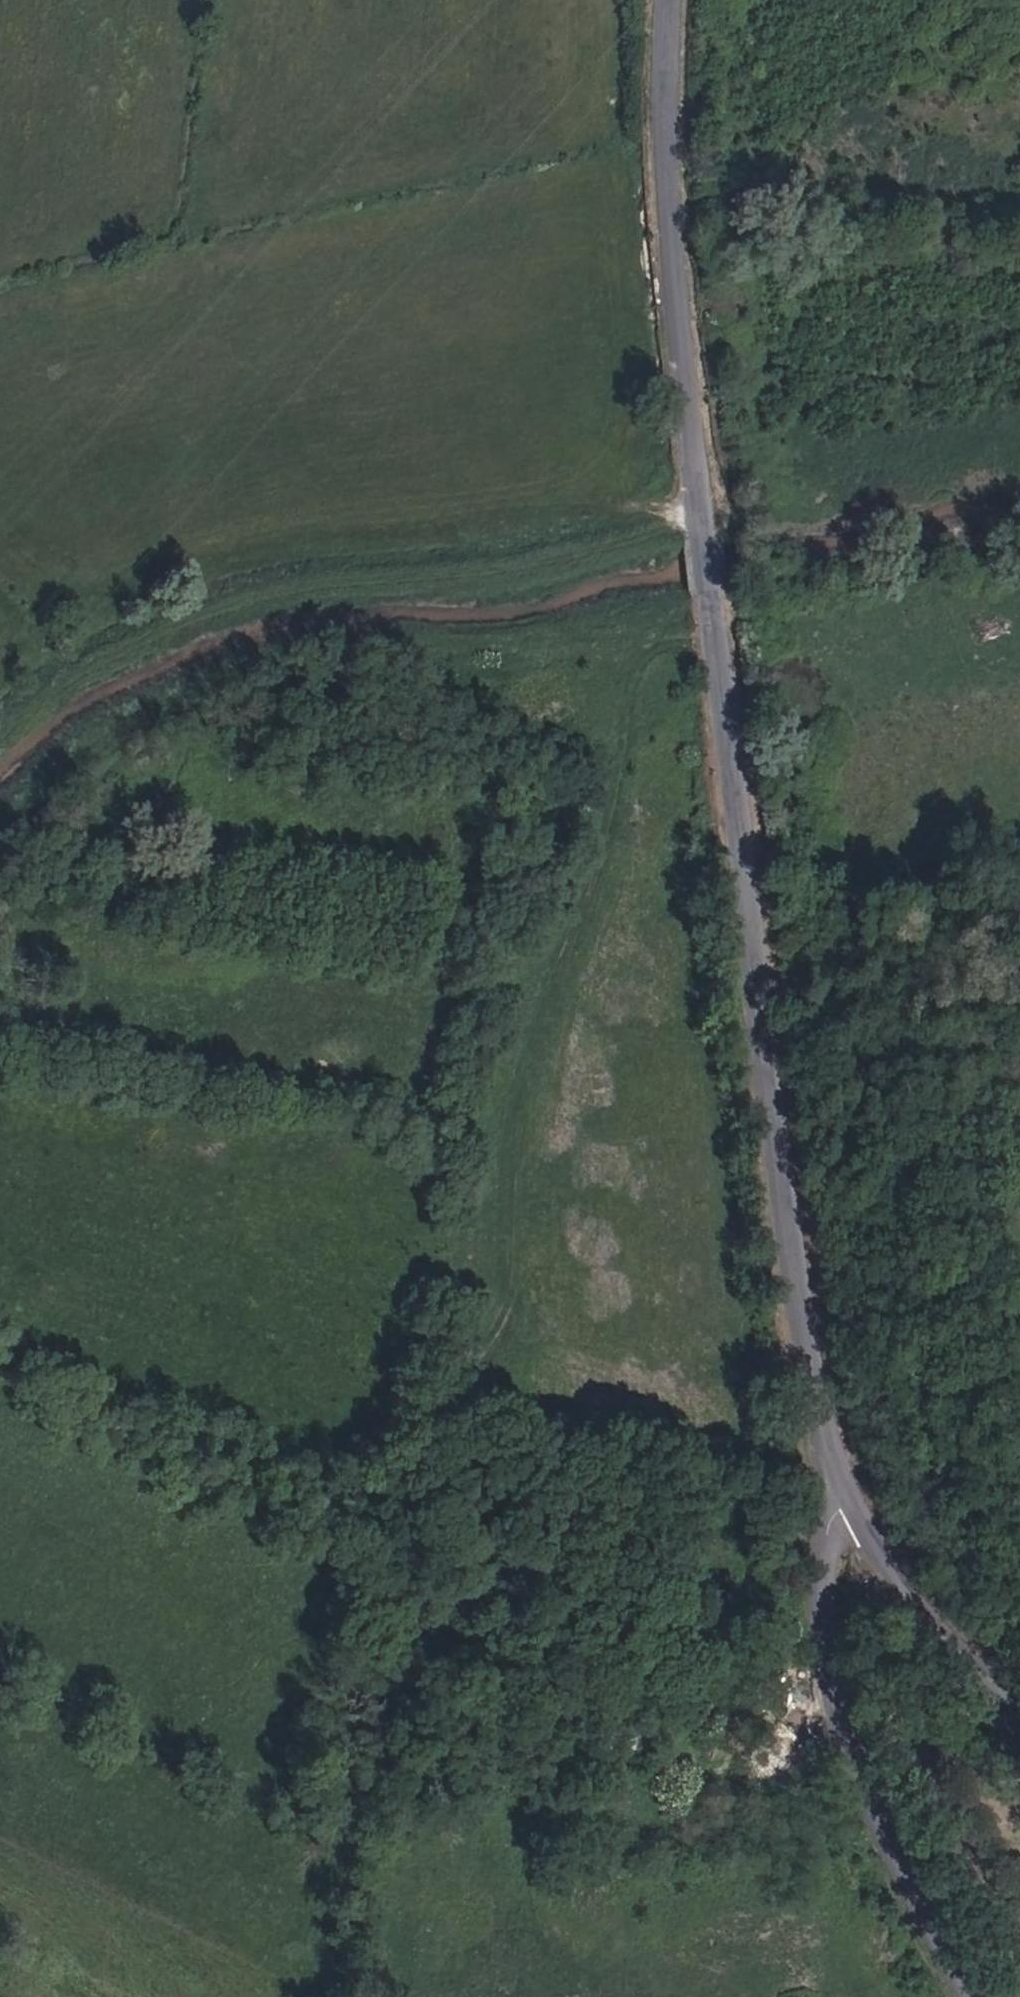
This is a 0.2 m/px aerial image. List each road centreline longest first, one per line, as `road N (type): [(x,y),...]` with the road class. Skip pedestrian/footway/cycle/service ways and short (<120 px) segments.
road 1 (tertiary): [(851,1500),(823,1429),(802,1329),(686,438),(666,213),(664,0)]
road 2 (unclassified): [(968,1996),(867,1789),(832,1686),(822,1592),(833,1520),(851,1500)]
road 3 (tertiary): [(1019,1703),(922,1610),(851,1500)]

